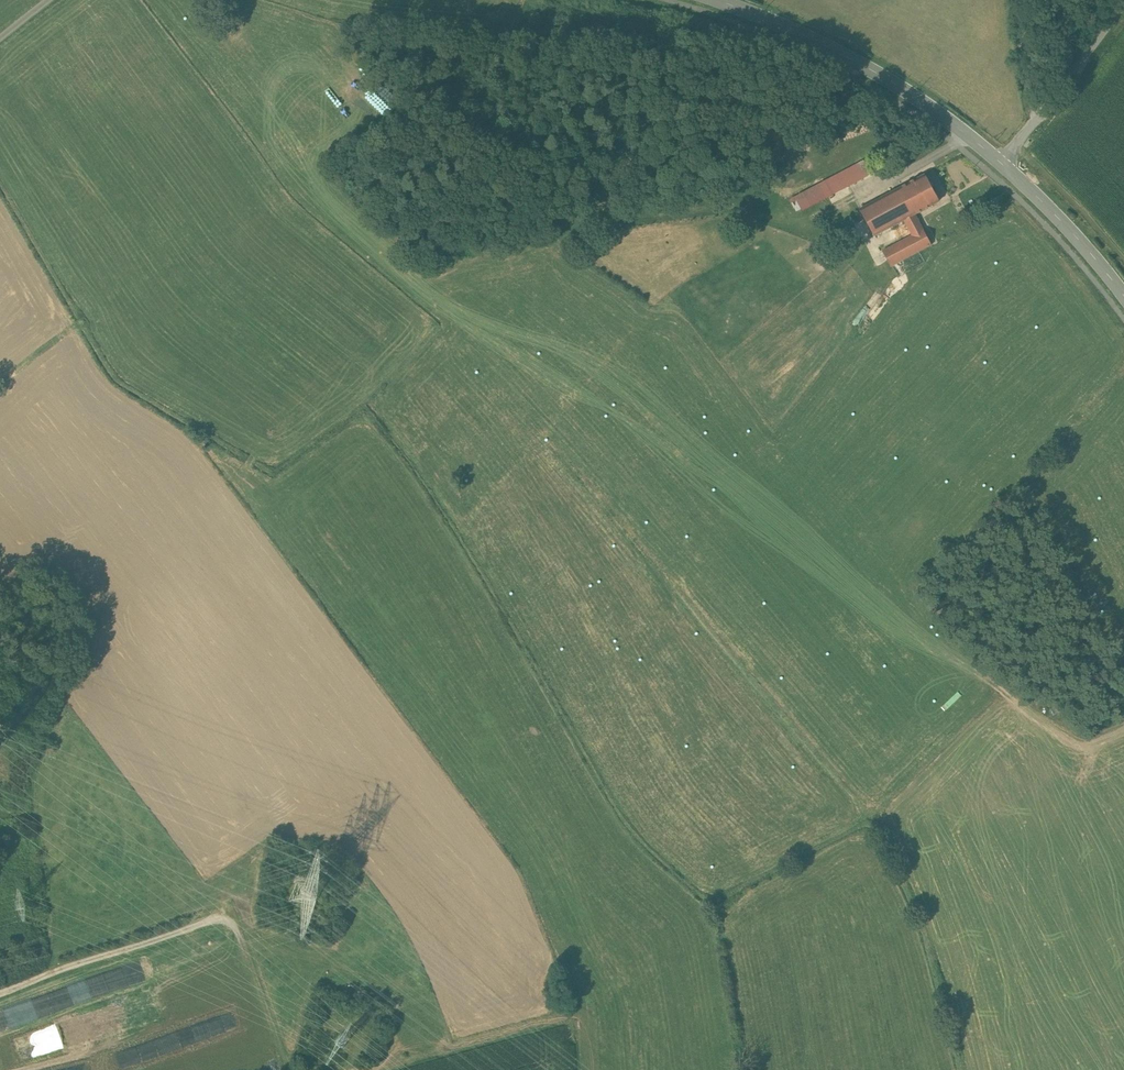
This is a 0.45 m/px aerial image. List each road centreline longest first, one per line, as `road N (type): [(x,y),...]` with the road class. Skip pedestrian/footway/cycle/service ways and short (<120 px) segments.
road 1 (tertiary): [(1003,165),(900,86),(718,0)]
road 2 (unclassified): [(1003,165),(1123,3)]
road 3 (tertiary): [(1123,297),(1003,165)]
road 4 (track): [(1024,0),(1034,122)]

